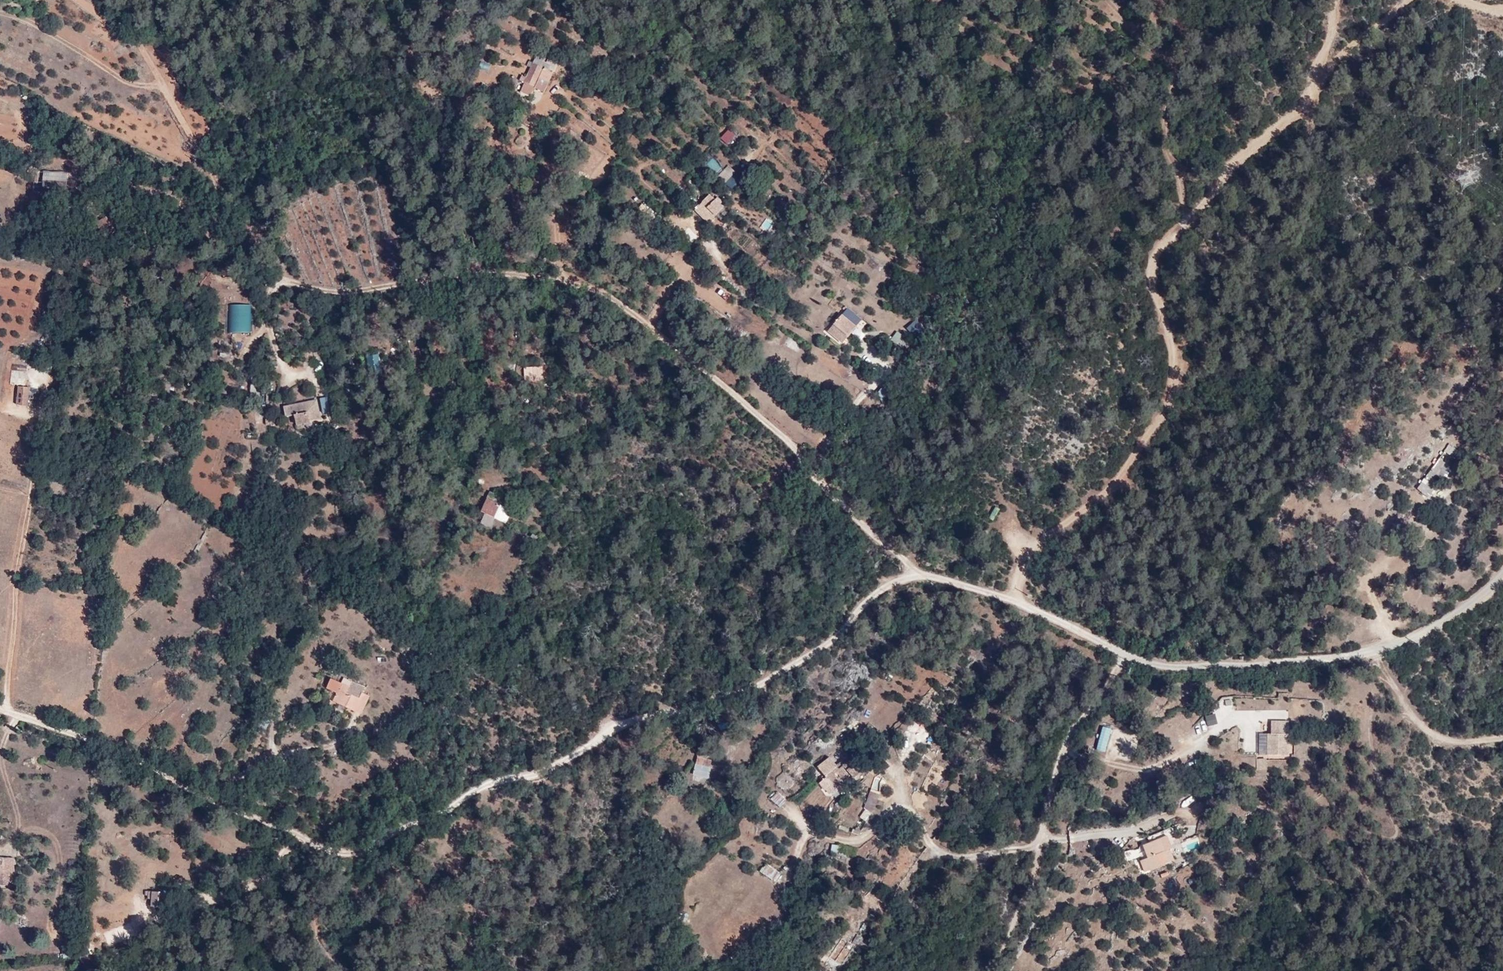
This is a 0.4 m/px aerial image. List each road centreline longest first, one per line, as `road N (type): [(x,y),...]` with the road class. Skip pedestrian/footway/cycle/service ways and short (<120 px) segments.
road 1 (track): [(0,709),(312,843),(364,850),(483,790),(542,773),(612,730),(773,680),(828,643),(869,600),(917,575),(1013,601),(1025,552),(1119,479),(1168,409),(1178,361),(1151,276),(1156,251),(1316,104),(1336,0)]
road 2 (track): [(113,0),(216,185),(227,243),(292,282),(358,288),(485,268),(546,272),(613,293),(796,444),(917,575)]
road 3 (track): [(11,712),(24,533),(65,207)]
road 4 (residential): [(1502,570),(1471,601),(1382,653),(1160,665),(1126,654)]
road 5 (residential): [(1126,654),(1069,735),(1029,890)]
road 6 (track): [(223,970),(314,901),(364,850)]
road 7 (track): [(1502,743),(1459,746),(1415,722),(1384,673),(1382,653)]
road 8 (track): [(1065,750),(1150,769),(1218,731)]
road 9 (track): [(1045,846),(947,857),(930,843),(914,809)]
road 10 (residential): [(1126,654),(1013,601)]

